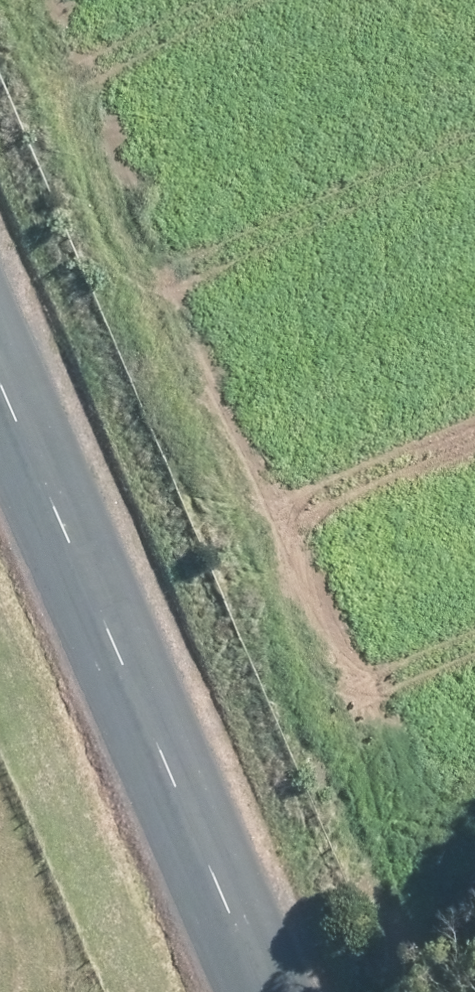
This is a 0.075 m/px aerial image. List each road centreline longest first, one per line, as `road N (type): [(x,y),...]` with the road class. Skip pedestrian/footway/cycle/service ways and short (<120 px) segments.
road 1 (track): [(371,763),(47,0)]
road 2 (unclassified): [(267,991),(0,377)]

